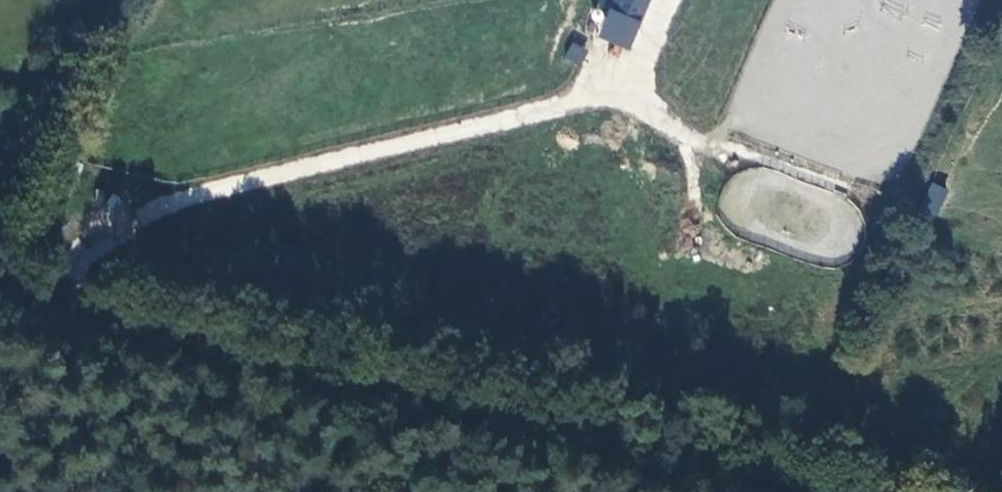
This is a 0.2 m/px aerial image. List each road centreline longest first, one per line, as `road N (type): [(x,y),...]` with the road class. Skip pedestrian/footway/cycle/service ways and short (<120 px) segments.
road 1 (track): [(0,285),(321,374),(865,491)]
road 2 (track): [(41,294),(57,259),(93,218),(638,85),(670,0)]

